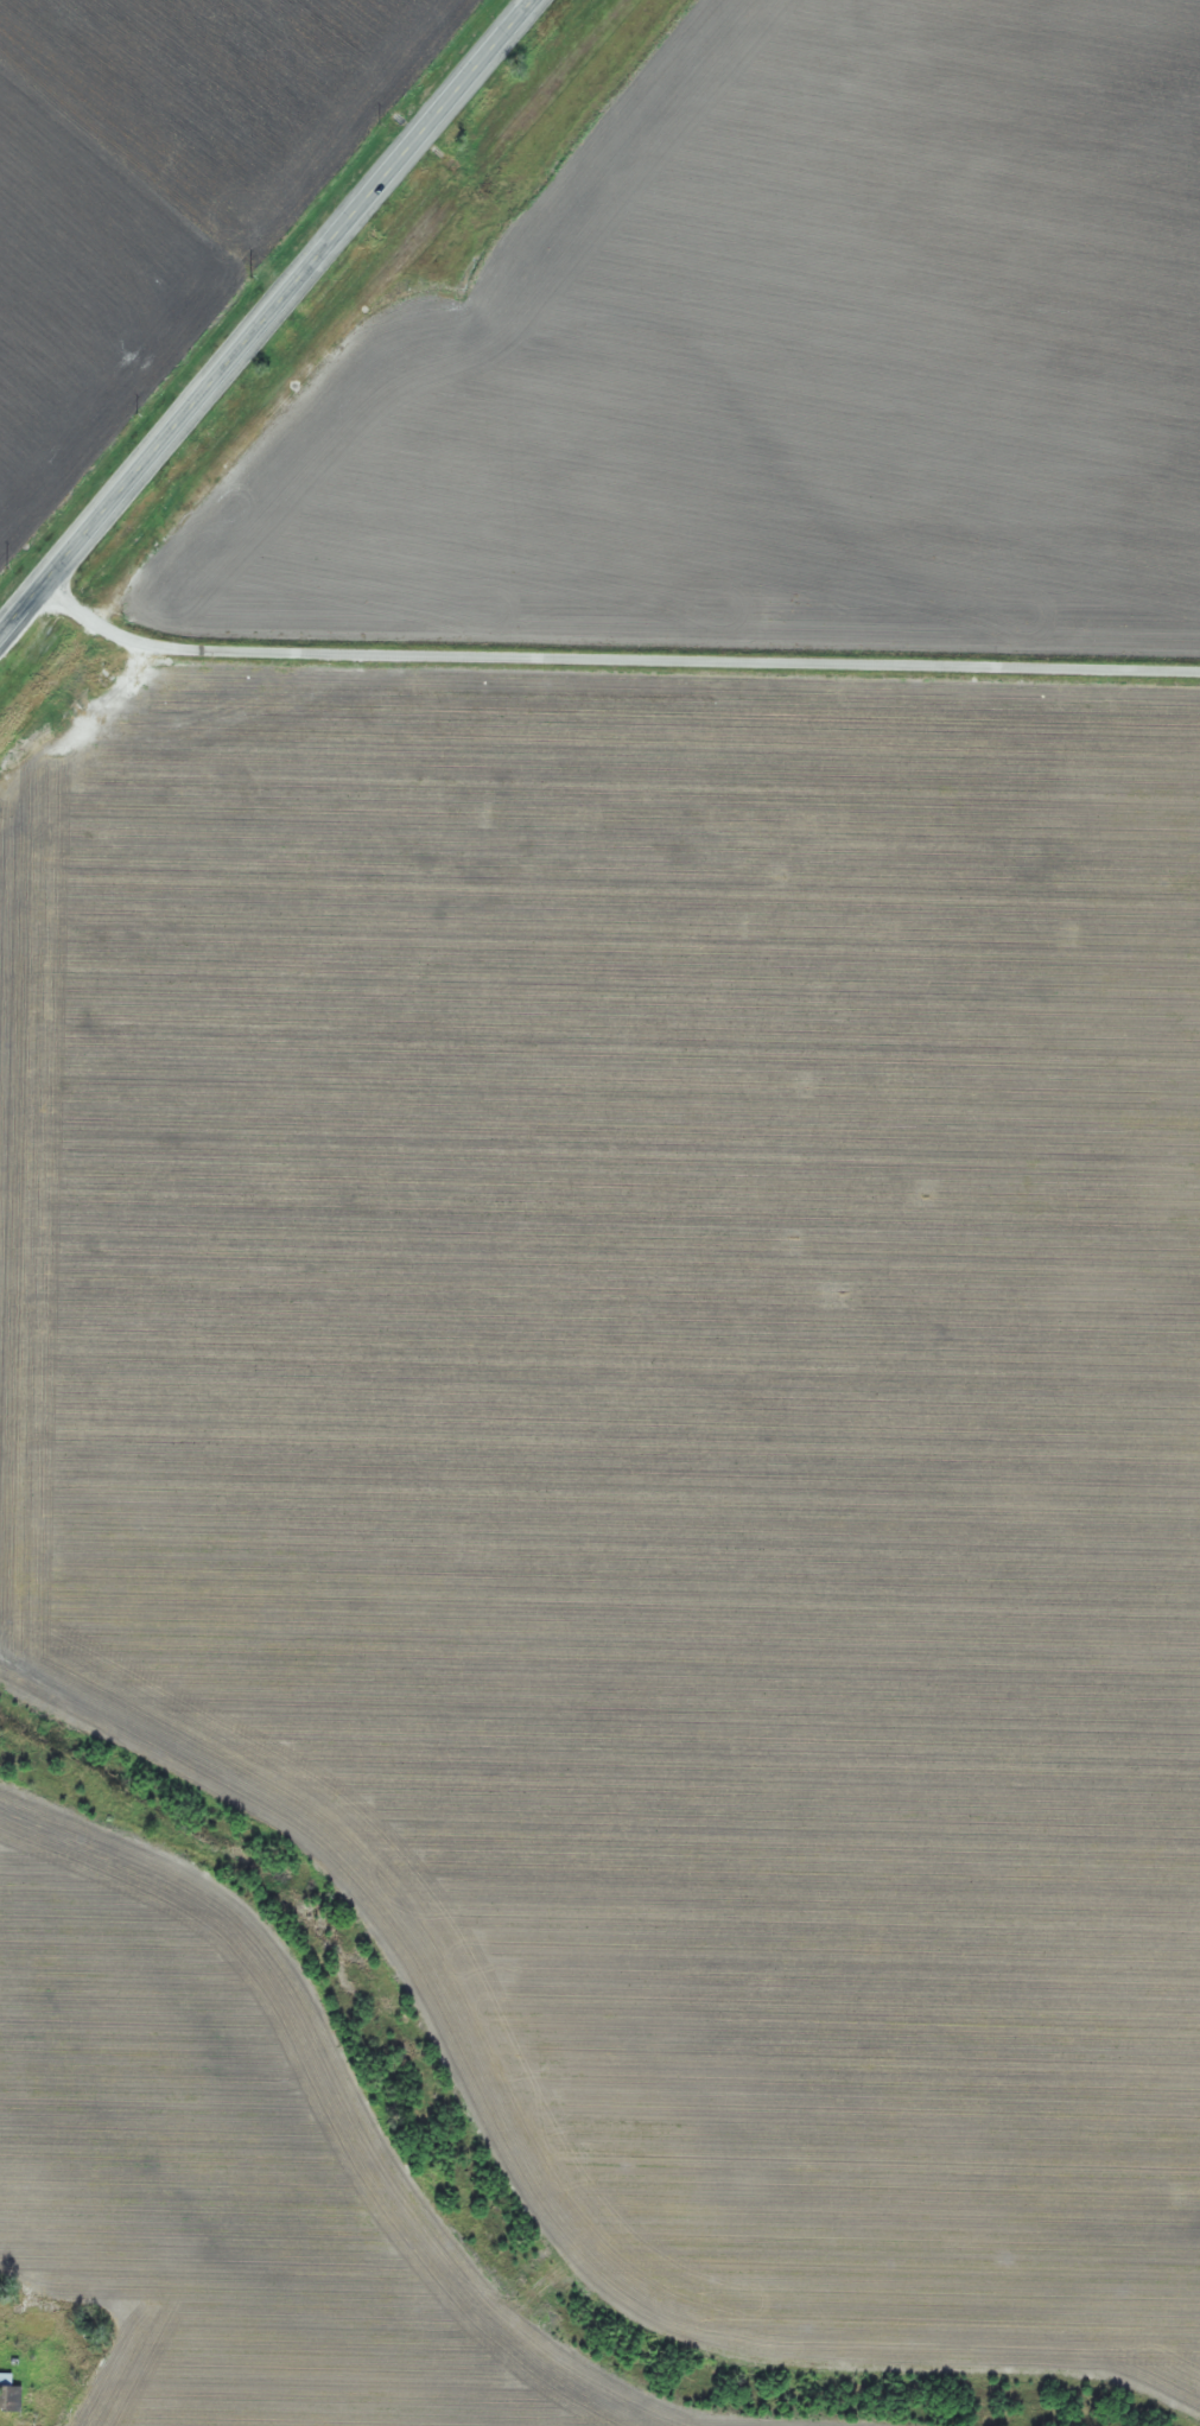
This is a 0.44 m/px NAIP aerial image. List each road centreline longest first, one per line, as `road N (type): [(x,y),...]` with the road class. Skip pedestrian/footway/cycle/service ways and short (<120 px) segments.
road 1 (residential): [(1199,670),(191,648),(121,634),(40,584)]
road 2 (primary): [(0,631),(532,0)]

